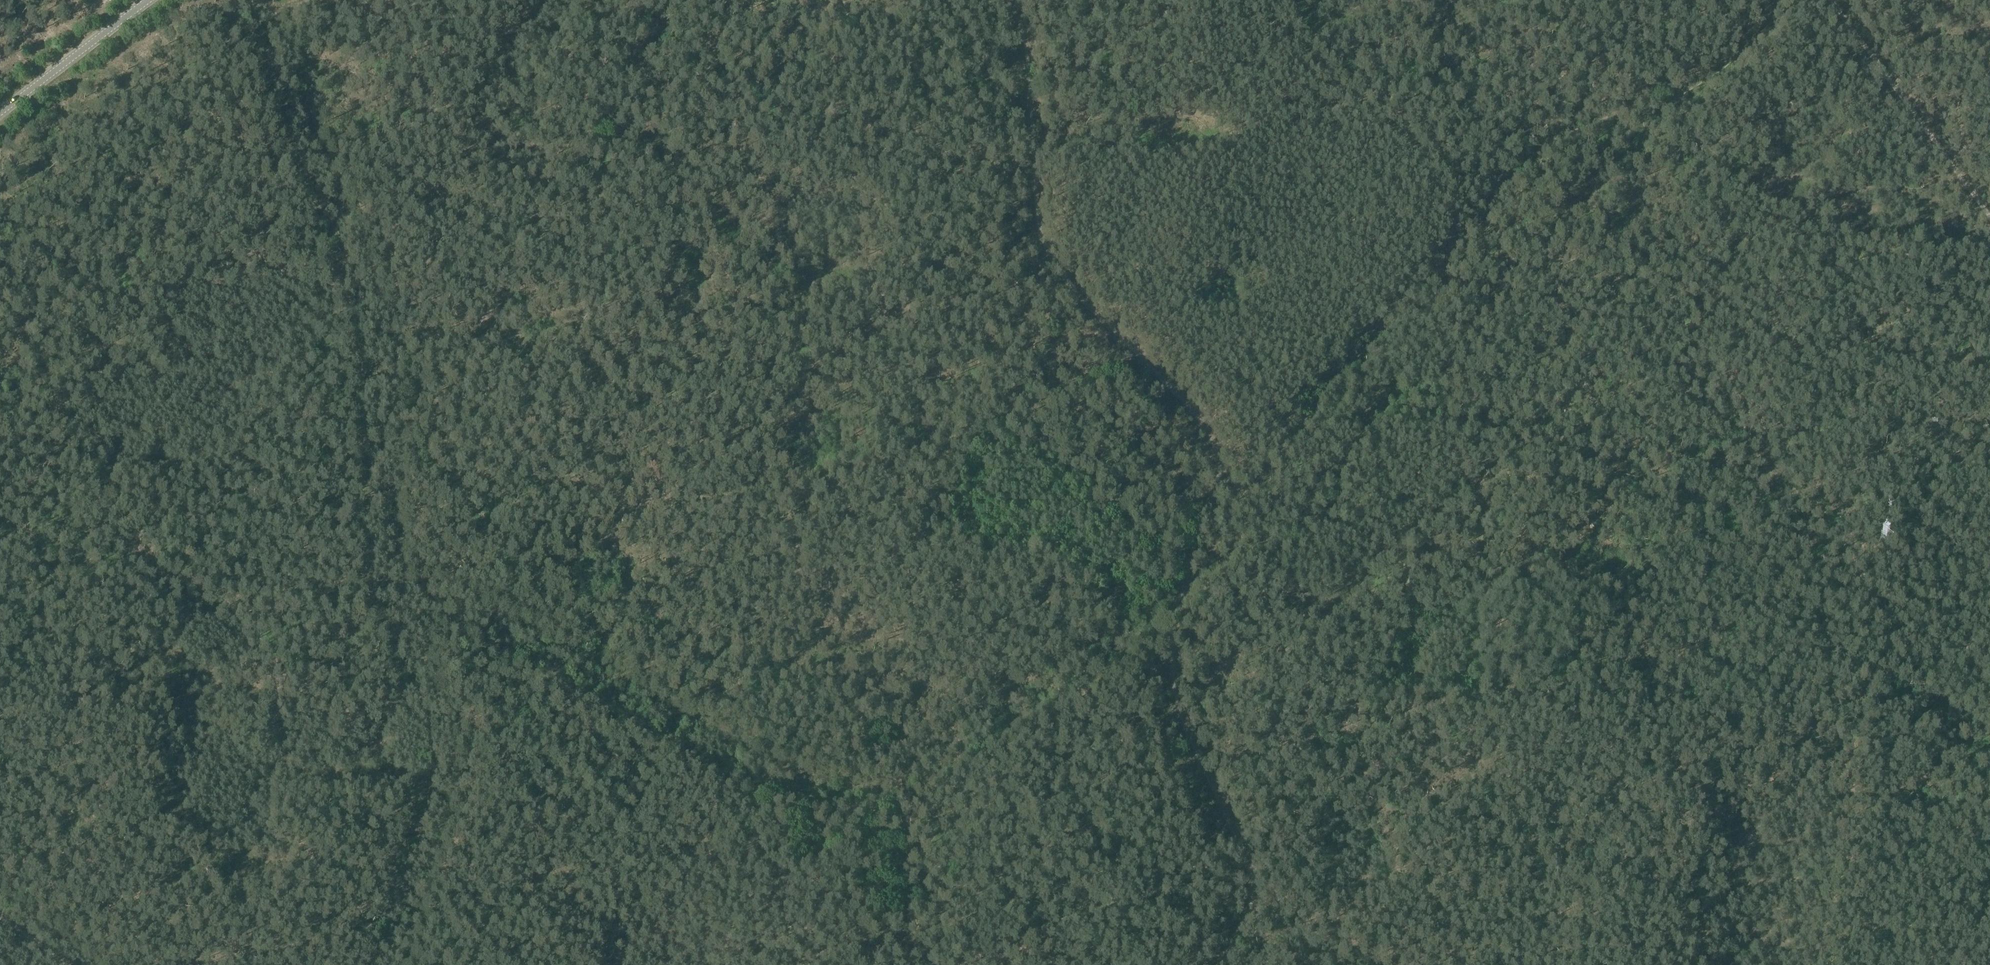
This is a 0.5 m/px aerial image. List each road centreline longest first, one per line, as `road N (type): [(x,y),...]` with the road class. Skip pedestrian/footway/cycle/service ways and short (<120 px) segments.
road 1 (track): [(1989,803),(1943,706),(1920,688),(1848,539),(1706,418),(1643,109)]
road 2 (track): [(1198,586),(1104,659),(917,773),(907,898),(935,964)]
road 3 (tertiary): [(0,114),(152,0)]

